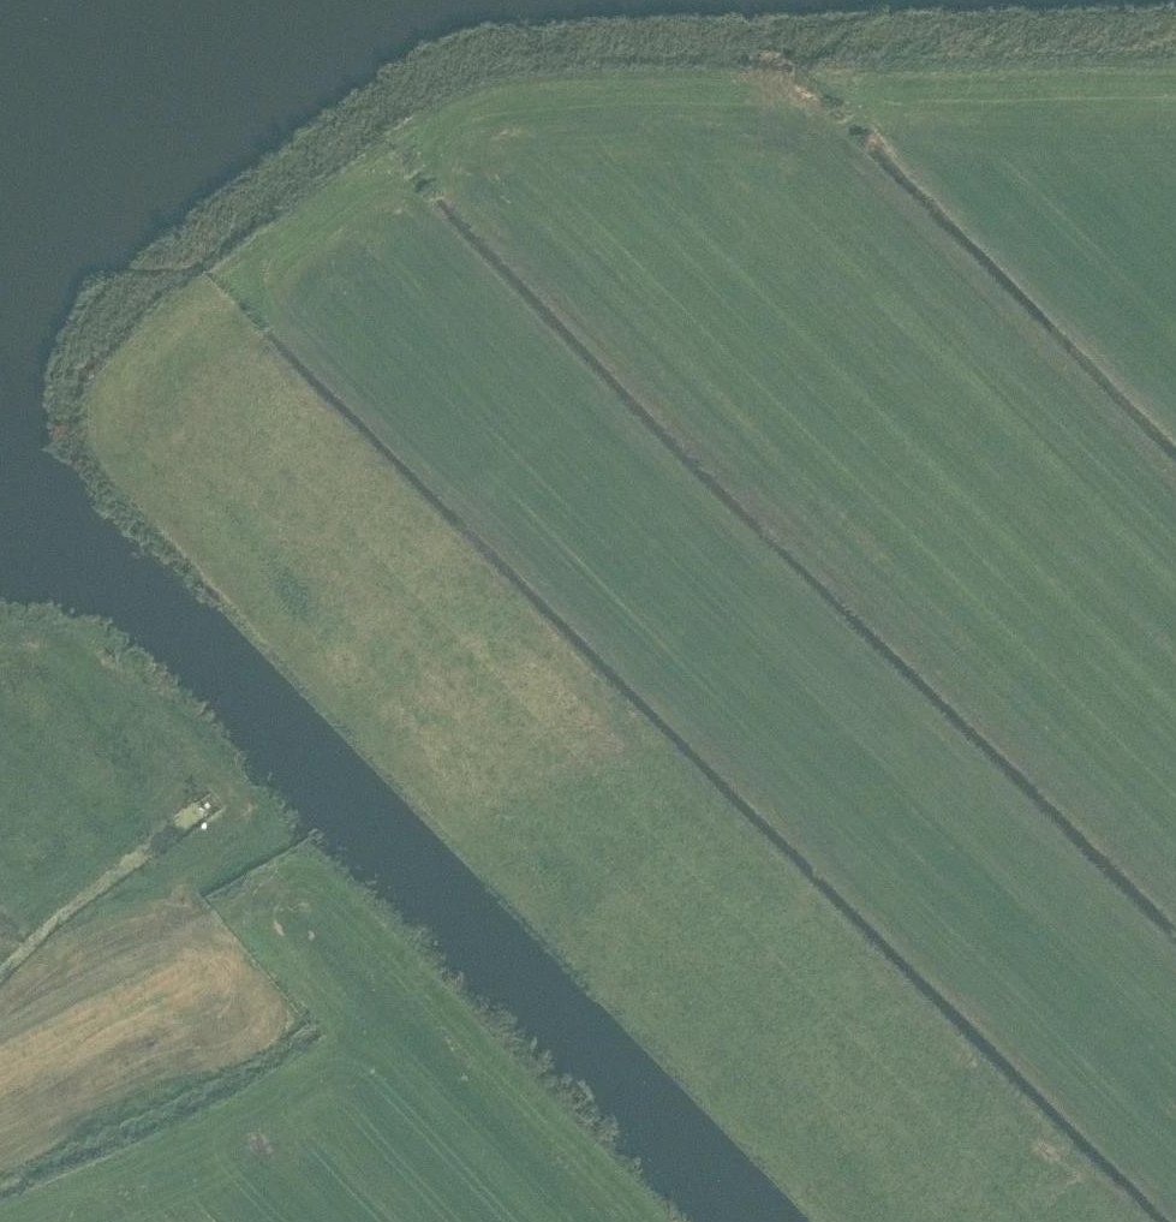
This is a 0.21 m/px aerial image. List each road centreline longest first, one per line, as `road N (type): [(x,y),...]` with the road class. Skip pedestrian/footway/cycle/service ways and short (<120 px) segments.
road 1 (track): [(0,1044),(265,912),(309,937),(582,1221)]

